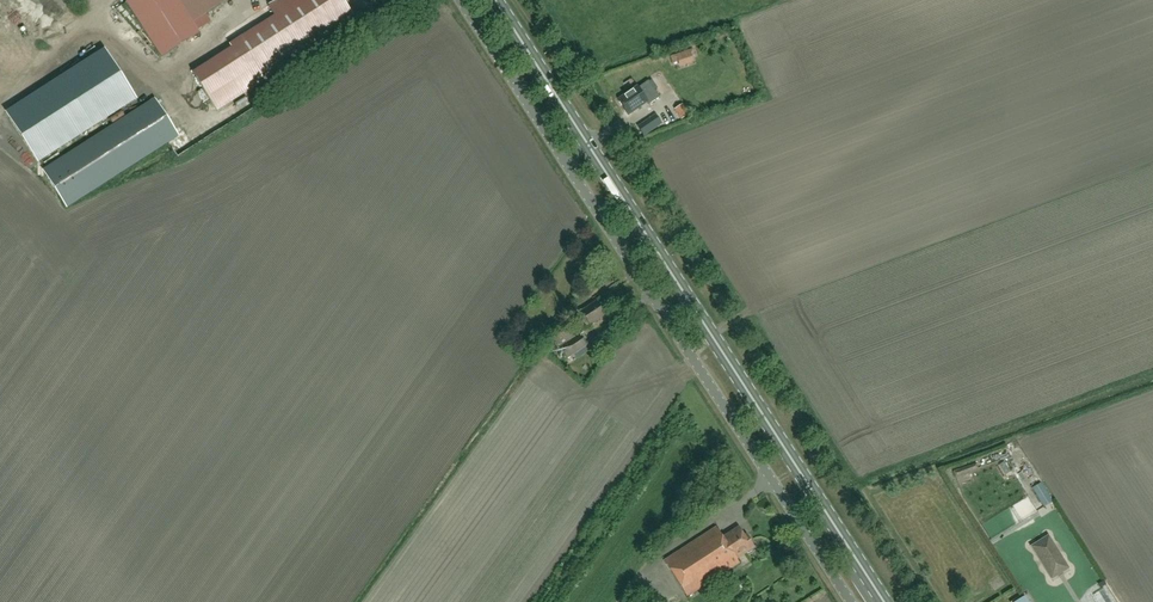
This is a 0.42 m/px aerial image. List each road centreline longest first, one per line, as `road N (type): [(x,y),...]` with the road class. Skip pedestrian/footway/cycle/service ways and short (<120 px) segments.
road 1 (unclassified): [(852,601),(459,0)]
road 2 (primary): [(884,601),(495,0)]

